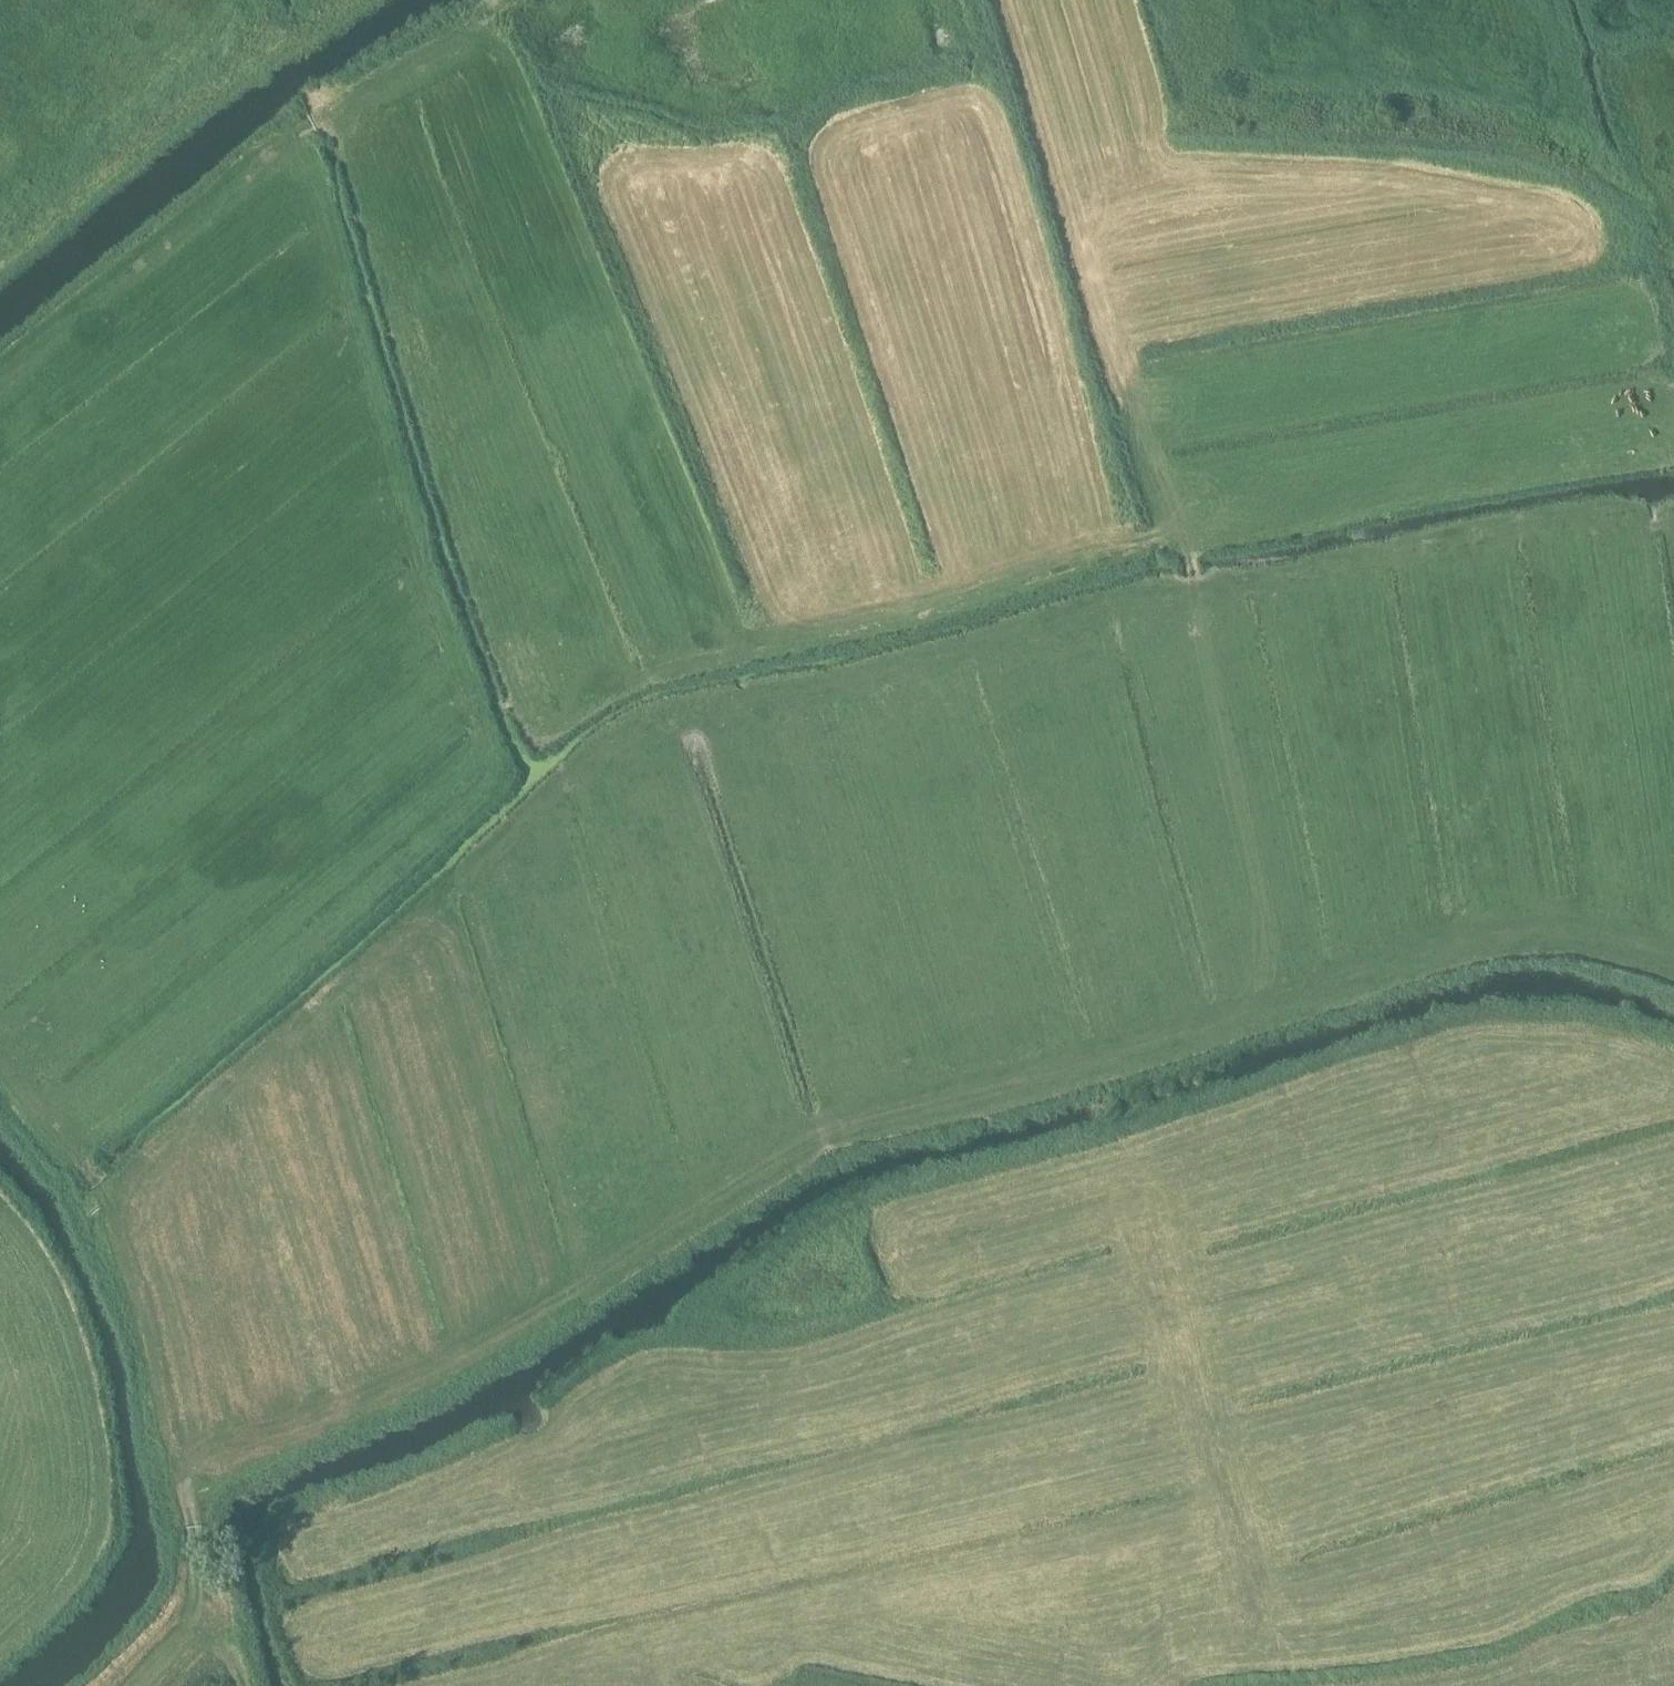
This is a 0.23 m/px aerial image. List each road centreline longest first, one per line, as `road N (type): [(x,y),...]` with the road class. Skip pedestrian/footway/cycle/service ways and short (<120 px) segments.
road 1 (track): [(0,1073),(95,1185),(169,1350),(195,1593),(240,1685)]
road 2 (track): [(0,1635),(61,1578),(92,1511),(91,1466),(56,1325),(0,1234)]

